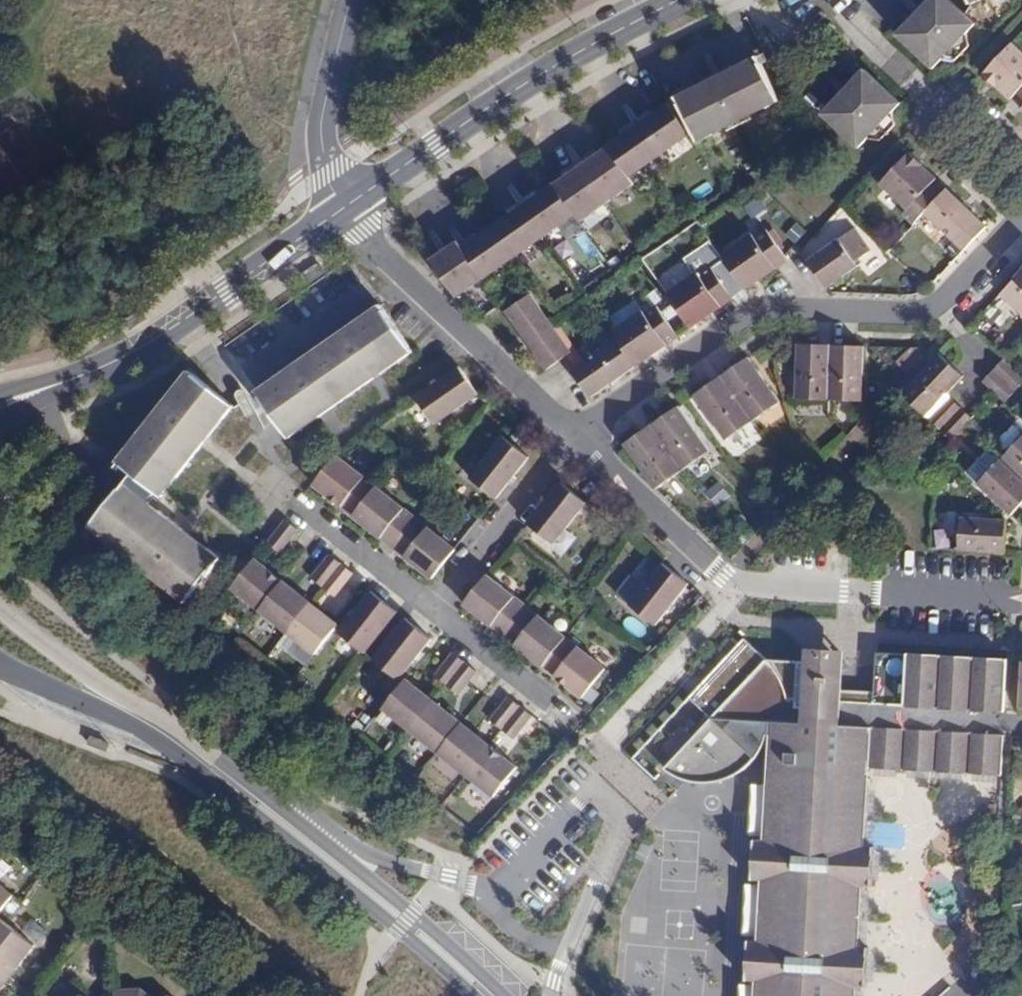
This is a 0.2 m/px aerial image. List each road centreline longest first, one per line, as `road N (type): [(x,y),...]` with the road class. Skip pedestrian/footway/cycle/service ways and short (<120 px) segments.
road 1 (residential): [(1021,215),(930,309),(750,312),(577,439)]
road 2 (residential): [(675,0),(586,46),(342,212)]
road 3 (residential): [(342,212),(133,353),(43,389)]
road 4 (residential): [(1021,603),(737,583),(696,551)]
road 5 (residential): [(564,955),(619,822),(600,793),(591,792),(508,882),(486,885)]
road 6 (residential): [(577,439),(342,212)]
road 7 (secondary): [(257,804),(489,995)]
road 8 (residential): [(486,885),(365,853),(257,804)]
road 9 (secondary): [(181,746),(0,611)]
road 10 (residential): [(352,0),(323,113),(323,154),(342,212)]
road 11 (secondary): [(0,662),(181,746)]
road 12 (residential): [(696,551),(577,439)]

